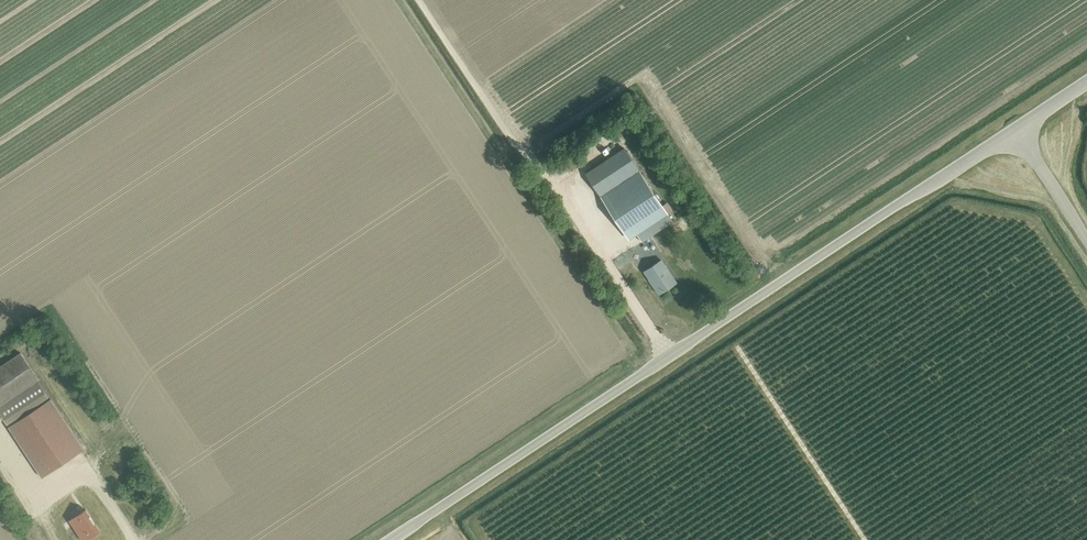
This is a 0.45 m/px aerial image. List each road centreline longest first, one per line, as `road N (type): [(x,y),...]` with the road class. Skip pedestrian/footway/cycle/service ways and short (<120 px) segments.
road 1 (unclassified): [(387,539),(1015,128)]
road 2 (unclassified): [(1086,238),(1015,128)]

